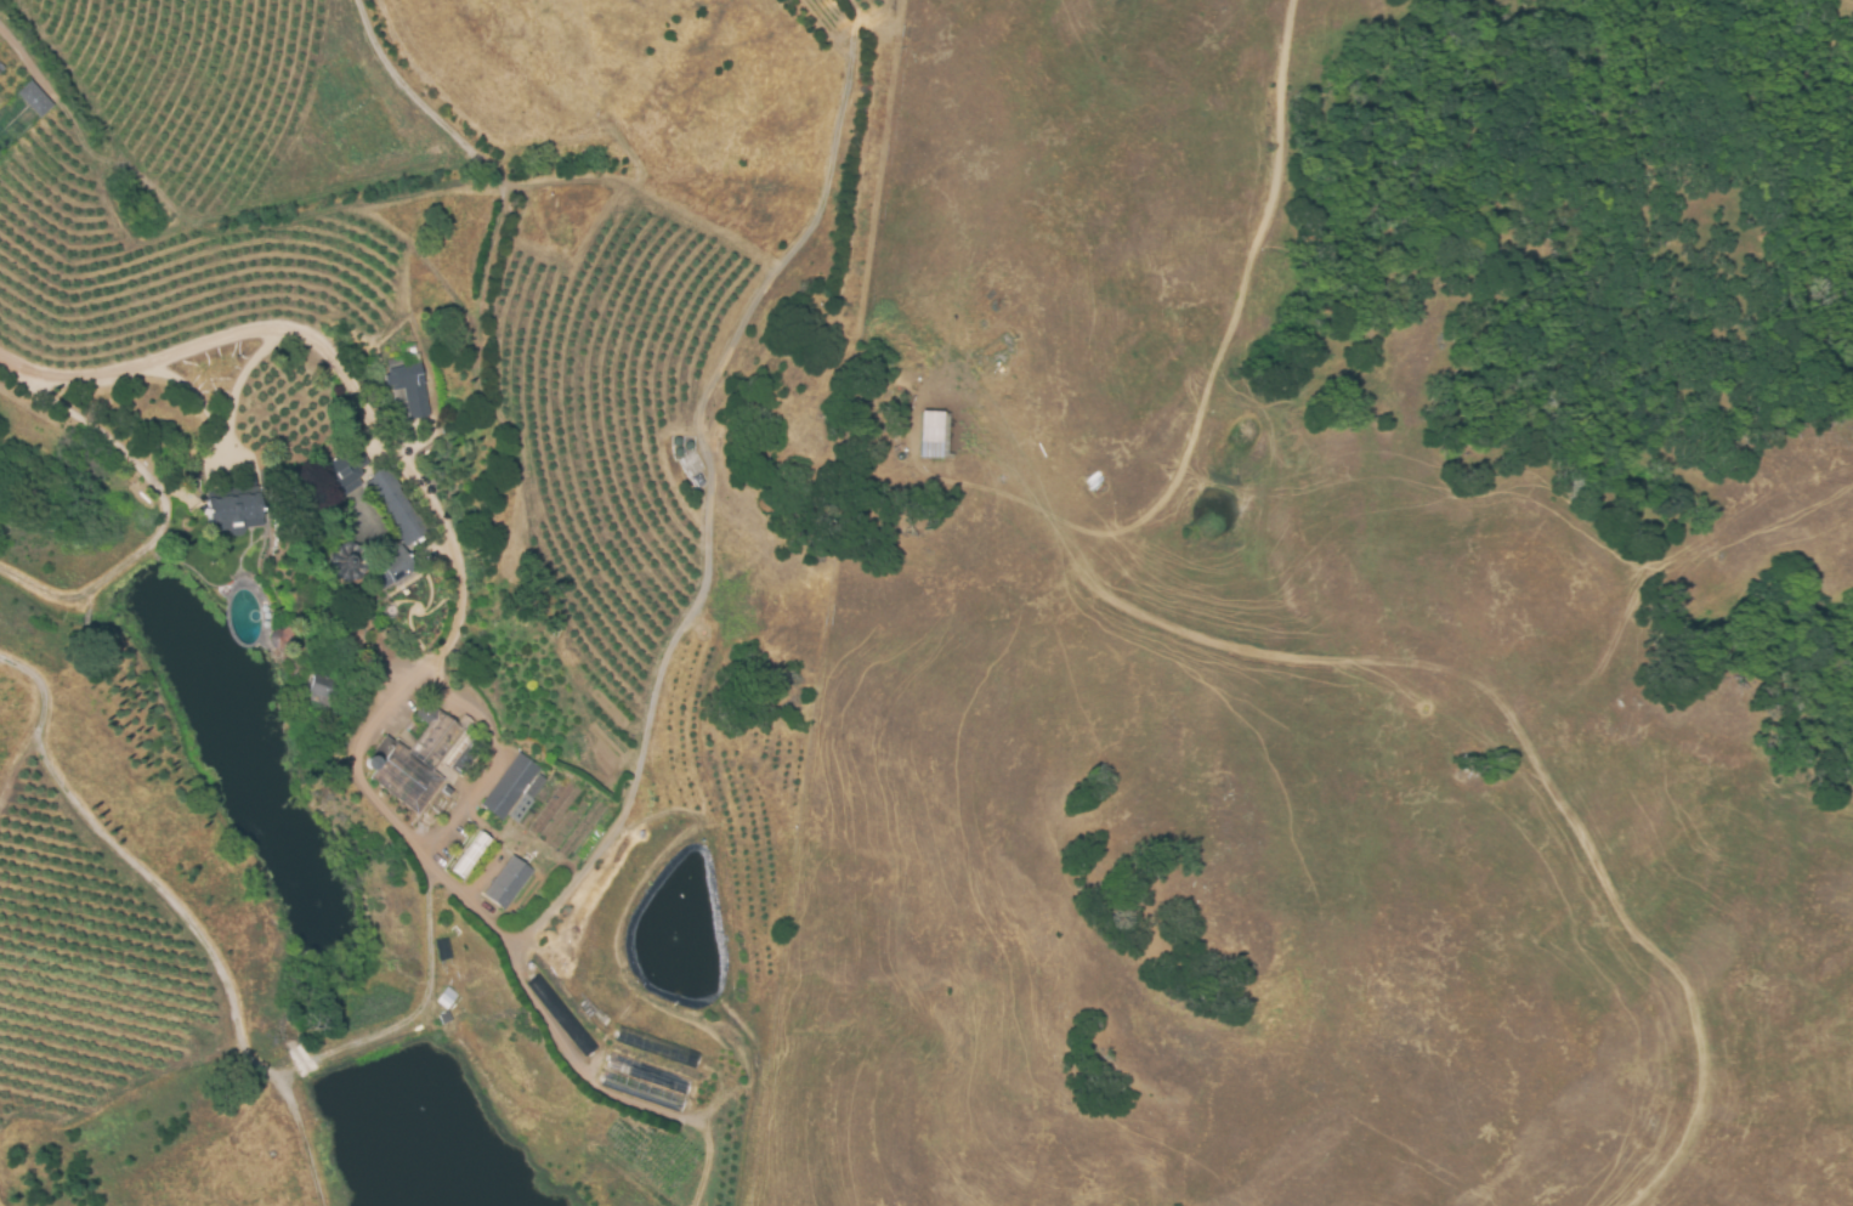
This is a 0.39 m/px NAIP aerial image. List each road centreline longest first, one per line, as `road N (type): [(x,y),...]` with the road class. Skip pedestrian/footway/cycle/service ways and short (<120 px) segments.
road 1 (residential): [(846,90),(809,219),(749,296),(693,414),(704,471),(692,598),(662,644),(628,787),(550,918),(529,934),(497,928),(458,894),(404,839),(359,775),(373,712),(454,622),(453,578),(440,530),(401,457),(322,342),(270,328),(69,376),(0,353)]

